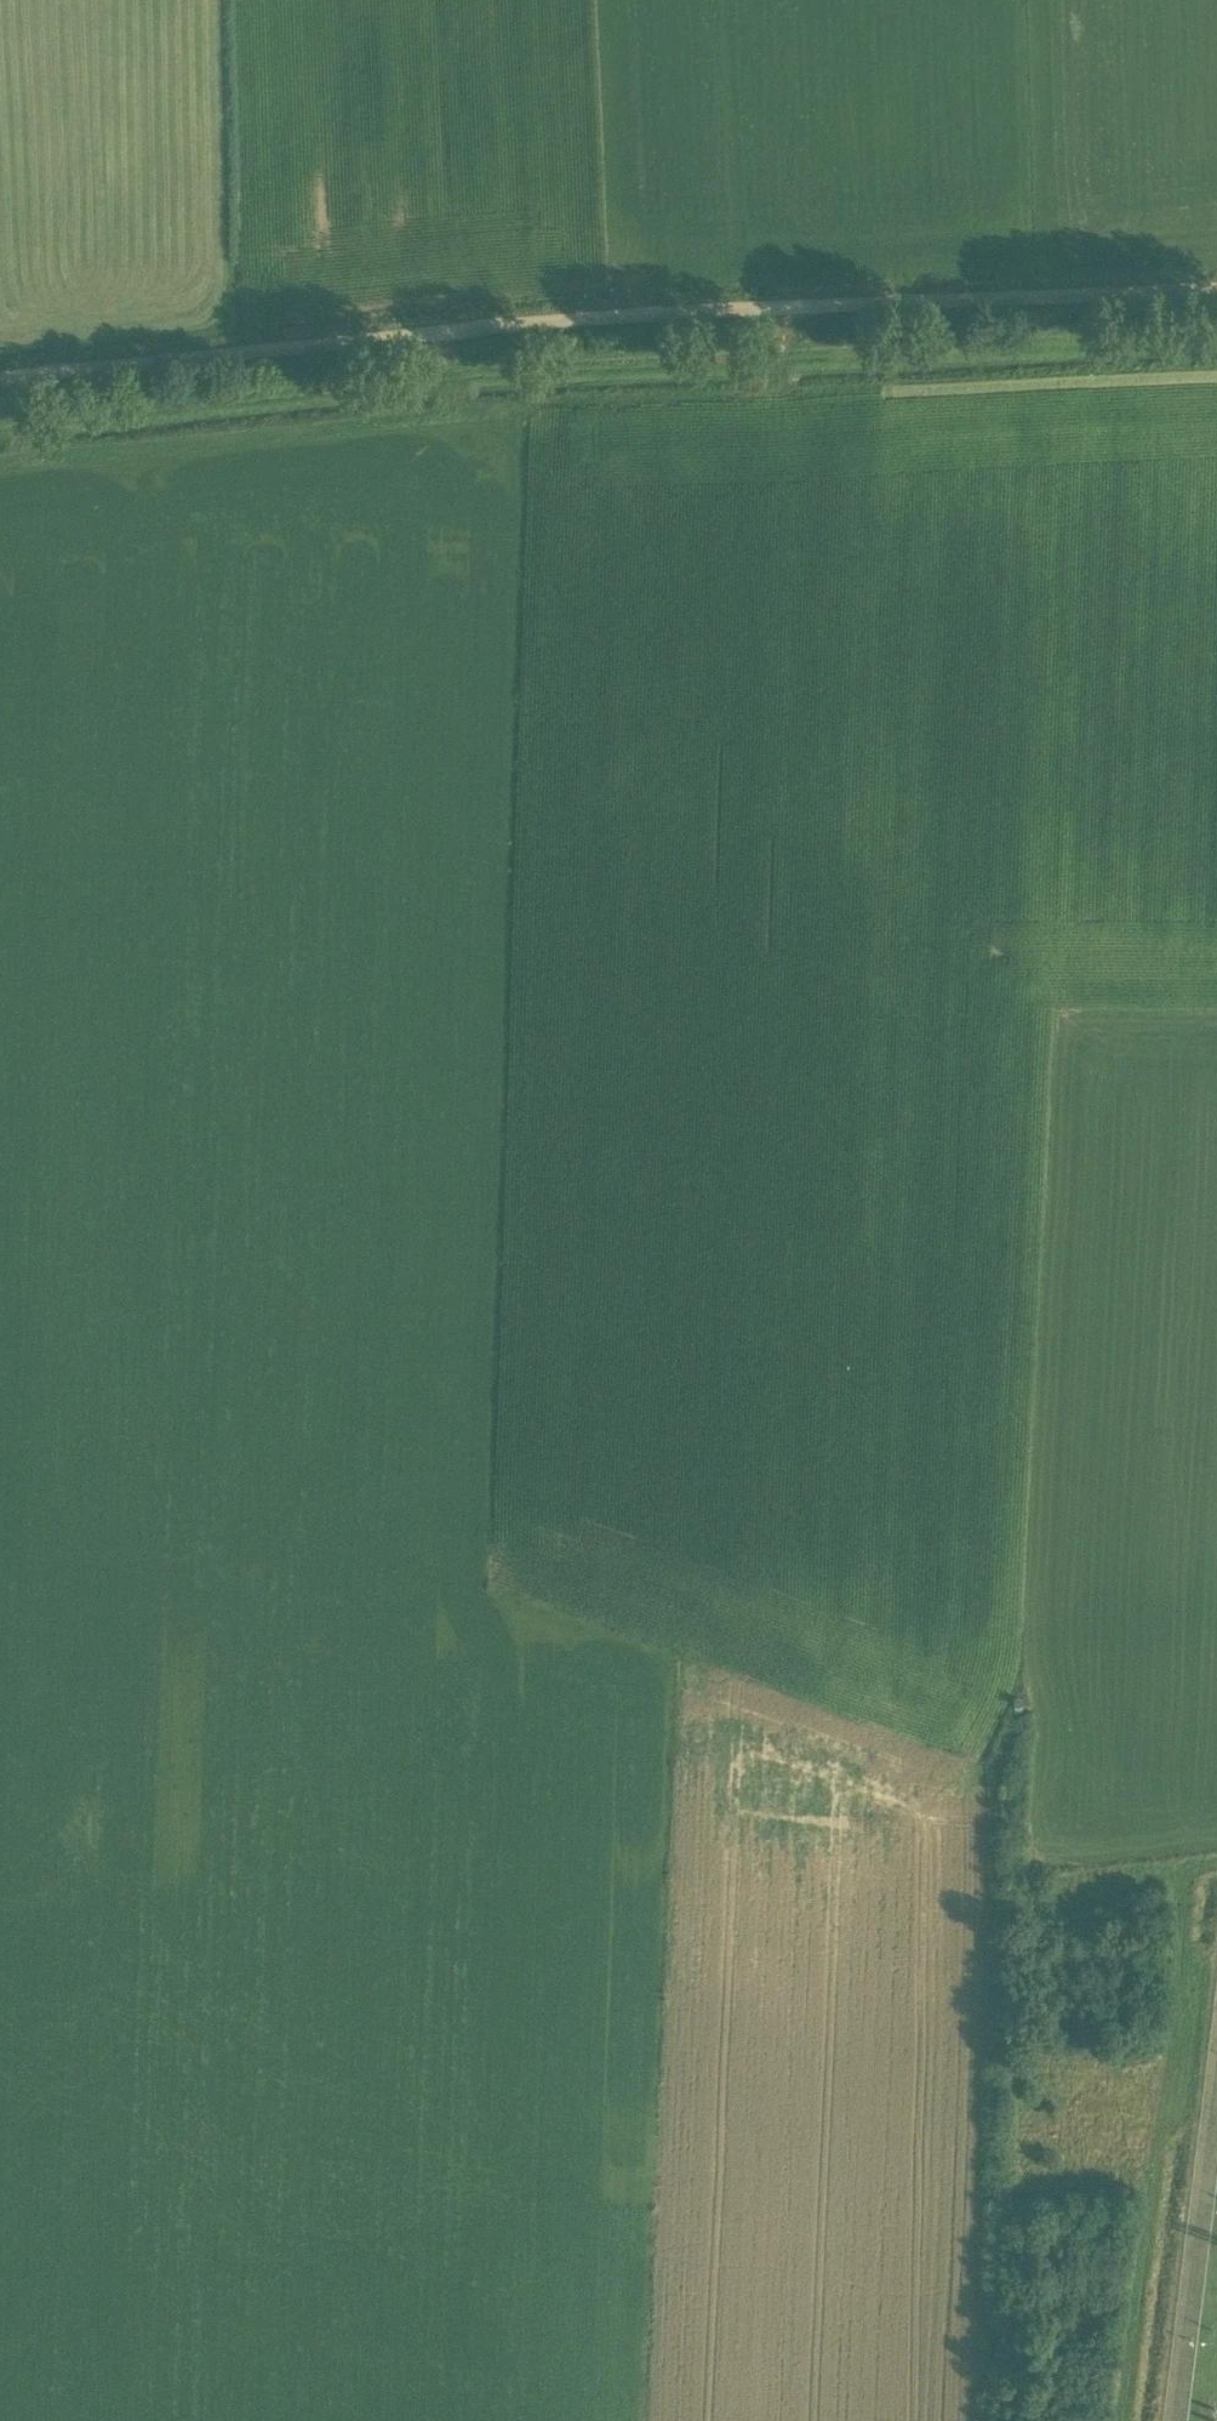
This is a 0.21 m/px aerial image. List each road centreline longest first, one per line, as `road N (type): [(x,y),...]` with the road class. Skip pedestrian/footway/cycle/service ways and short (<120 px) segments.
road 1 (unclassified): [(0,372),(657,314),(1216,289)]

